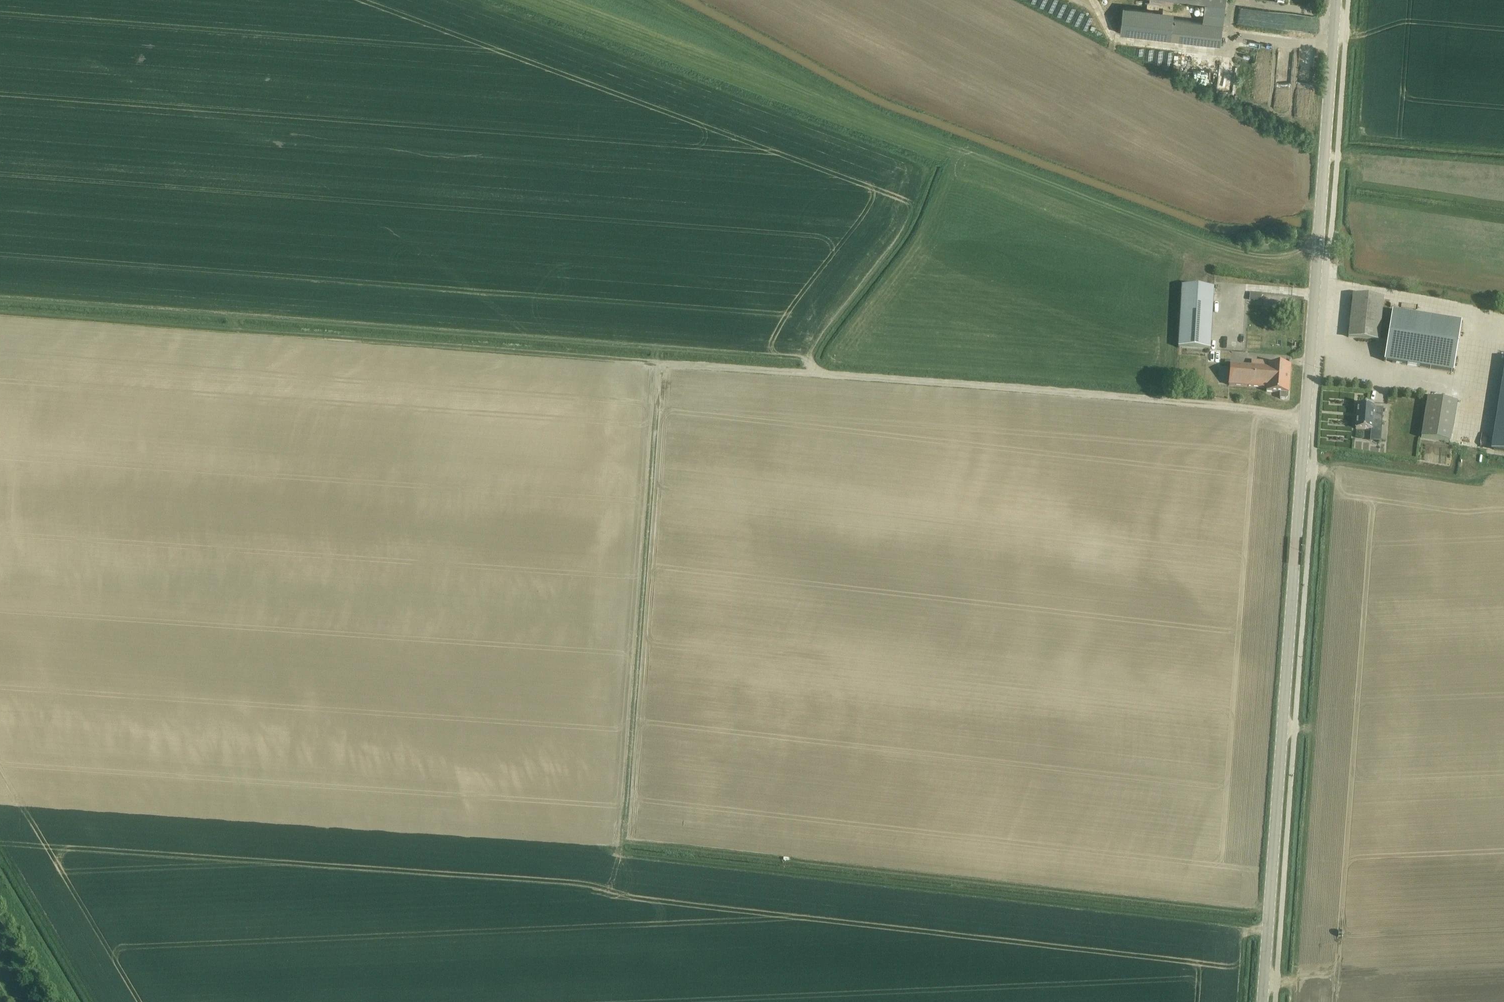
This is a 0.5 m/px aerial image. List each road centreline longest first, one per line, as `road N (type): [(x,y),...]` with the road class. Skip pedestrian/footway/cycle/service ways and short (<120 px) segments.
road 1 (tertiary): [(1262,1001),(1336,0)]

